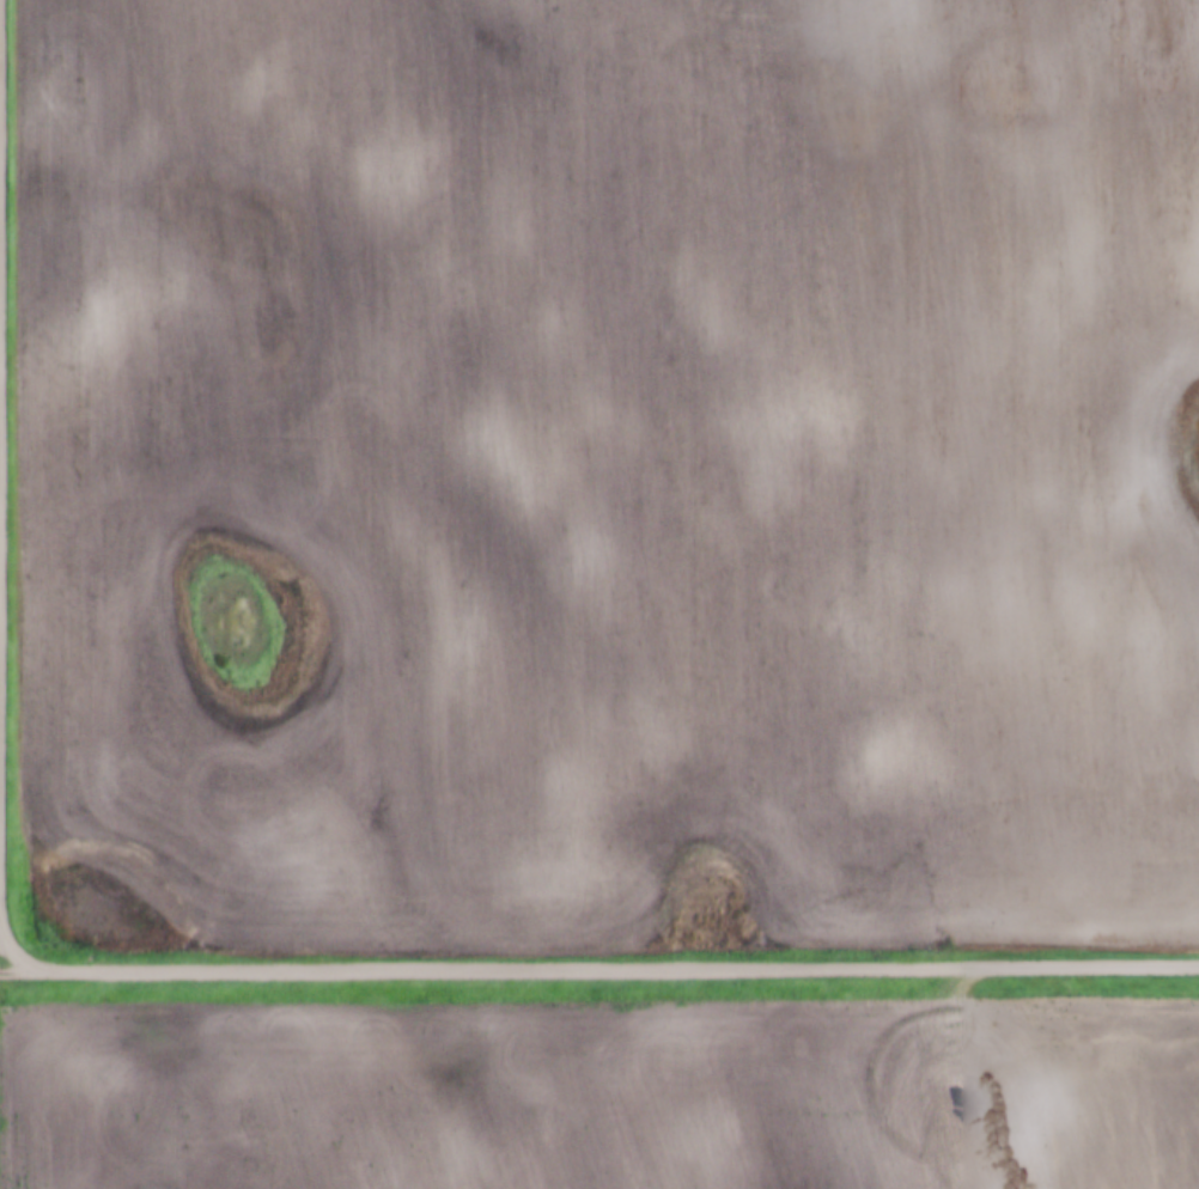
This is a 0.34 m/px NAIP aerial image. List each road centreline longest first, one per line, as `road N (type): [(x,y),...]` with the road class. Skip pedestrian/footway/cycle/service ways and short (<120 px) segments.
road 1 (residential): [(1,969),(1198,959)]

